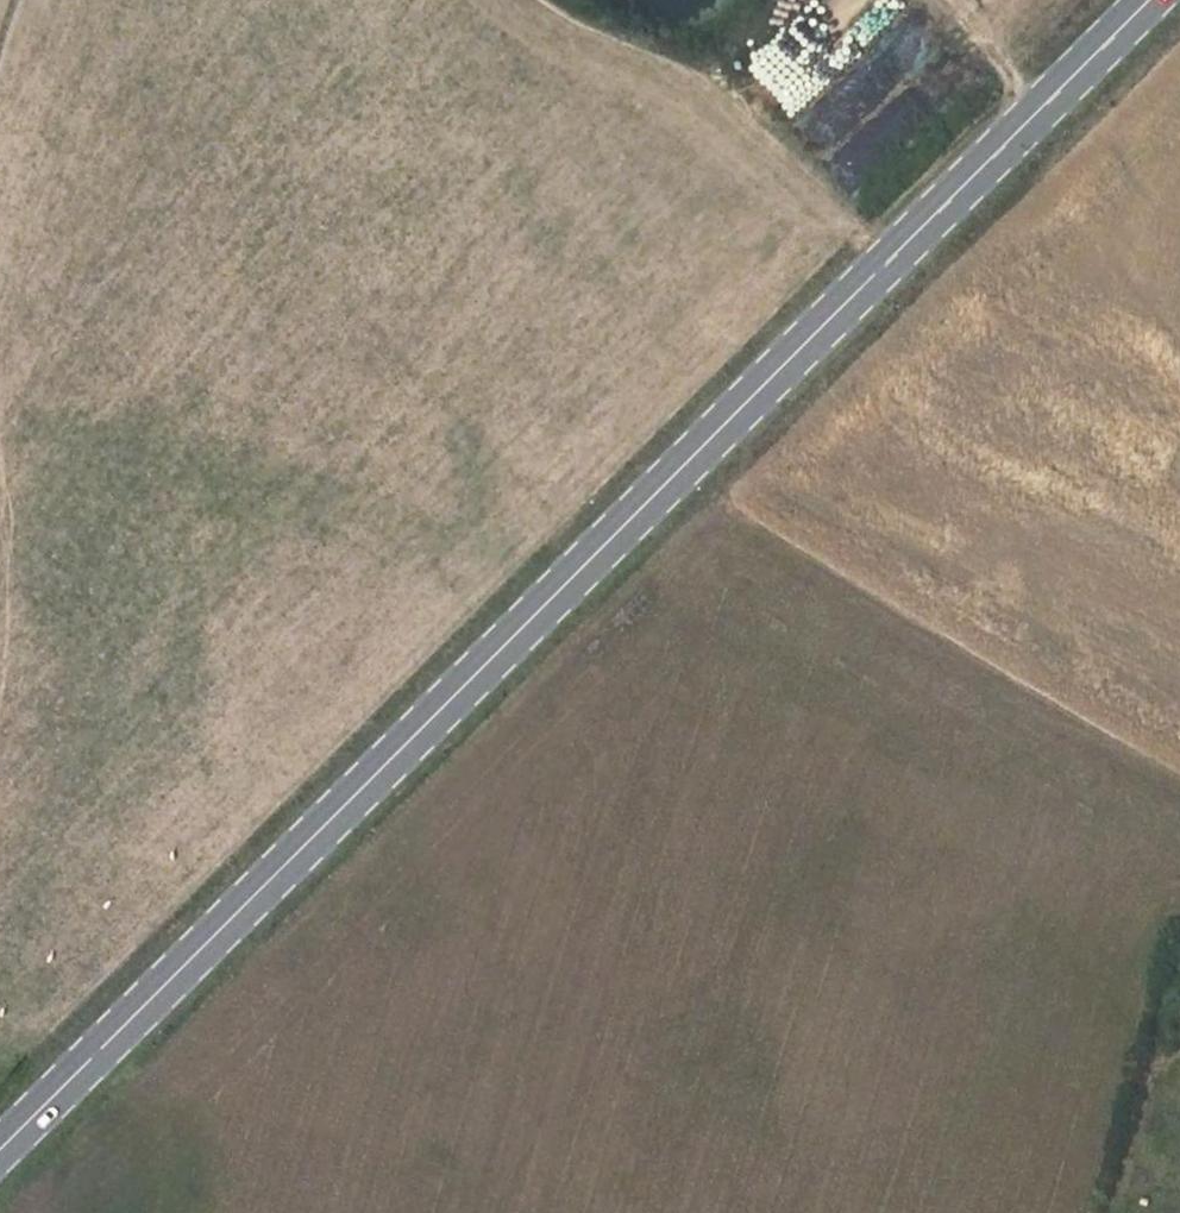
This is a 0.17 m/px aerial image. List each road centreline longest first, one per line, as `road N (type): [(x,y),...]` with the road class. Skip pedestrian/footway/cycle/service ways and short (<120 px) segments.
road 1 (primary): [(0,1147),(1147,0)]

